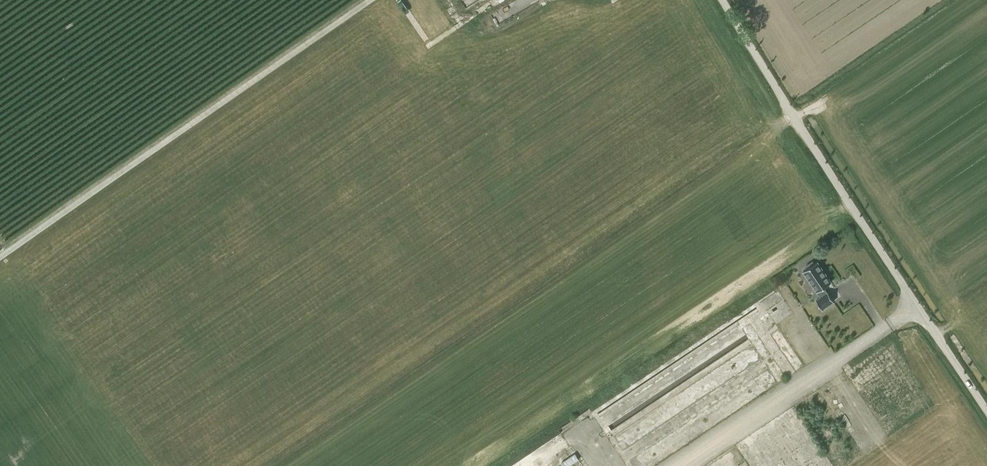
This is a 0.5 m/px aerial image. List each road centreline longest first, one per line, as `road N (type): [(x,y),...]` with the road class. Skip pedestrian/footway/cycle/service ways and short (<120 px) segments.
road 1 (unclassified): [(986,412),(722,0)]
road 2 (track): [(0,260),(382,0)]

